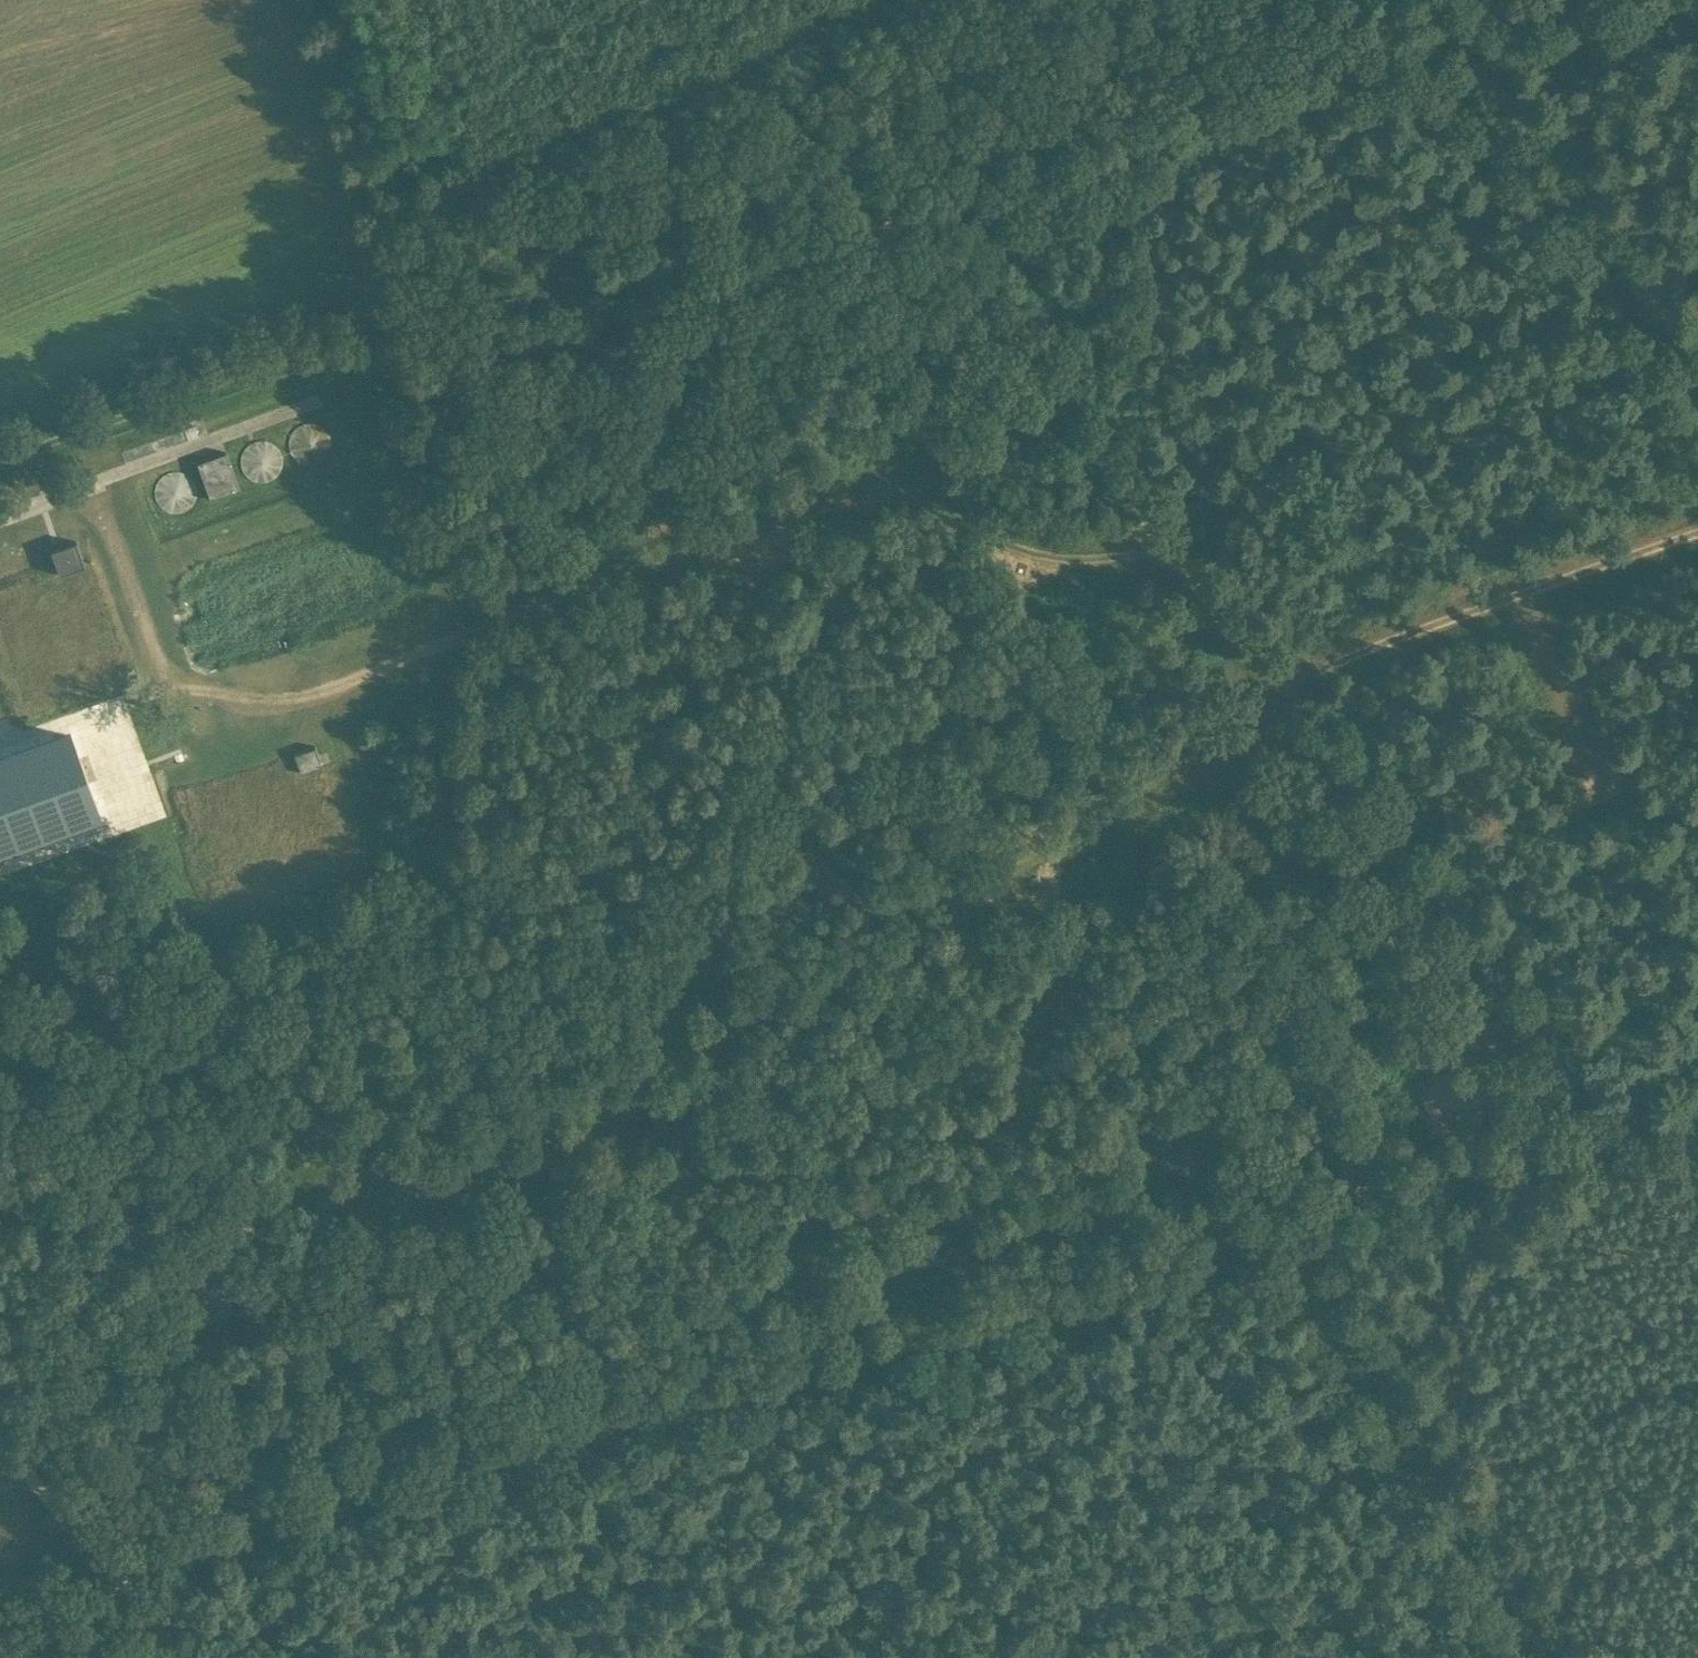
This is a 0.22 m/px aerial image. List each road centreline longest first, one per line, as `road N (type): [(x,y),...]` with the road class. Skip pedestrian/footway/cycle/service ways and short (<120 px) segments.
road 1 (track): [(1697,1096),(1267,1247),(566,1453),(124,1573)]
road 2 (track): [(0,471),(298,358),(407,368),(463,354),(1532,0)]
road 3 (track): [(1163,540),(1085,565),(972,504),(911,488),(853,493),(296,699),(174,677),(100,501)]
road 4 (track): [(1592,1131),(1274,705),(937,202)]
road 5 (track): [(1085,565),(1081,680),(1009,852),(985,878),(653,1058),(602,1109),(558,1141),(528,1150)]
road 6 (track): [(1537,1657),(1267,1247)]
road 7 (track): [(1274,705),(1697,553)]
road 8 (track): [(1435,36),(1697,389)]
road 9 (track): [(197,1657),(0,1426)]

